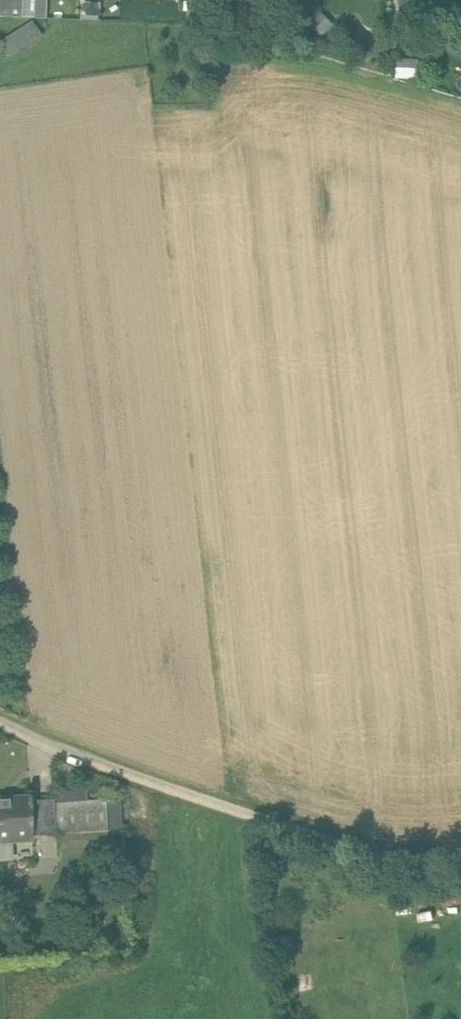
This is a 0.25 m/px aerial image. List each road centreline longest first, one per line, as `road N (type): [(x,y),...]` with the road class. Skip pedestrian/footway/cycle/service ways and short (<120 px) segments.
road 1 (unclassified): [(460,852),(387,862),(62,753),(0,722)]

